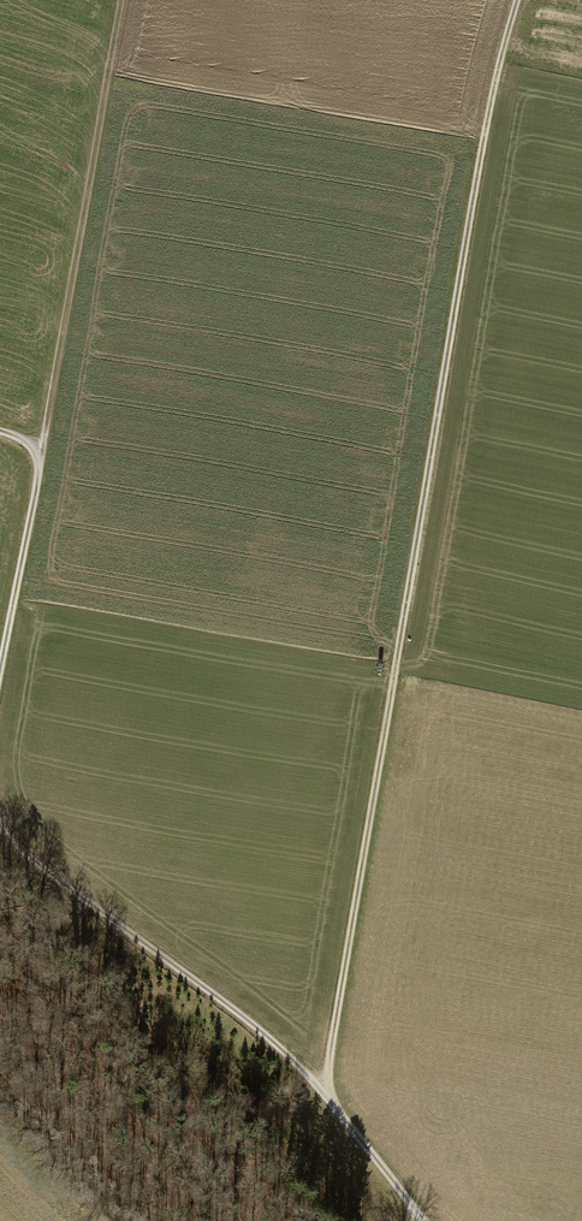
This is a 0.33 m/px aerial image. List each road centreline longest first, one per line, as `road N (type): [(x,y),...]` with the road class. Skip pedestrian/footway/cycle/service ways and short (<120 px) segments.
road 1 (track): [(326,1093),(485,135),(519,0)]
road 2 (track): [(0,825),(23,854),(285,1053),(326,1093),(422,1220)]
road 3 (track): [(40,460),(124,0)]
road 4 (track): [(0,431),(26,442),(40,460),(0,673)]

